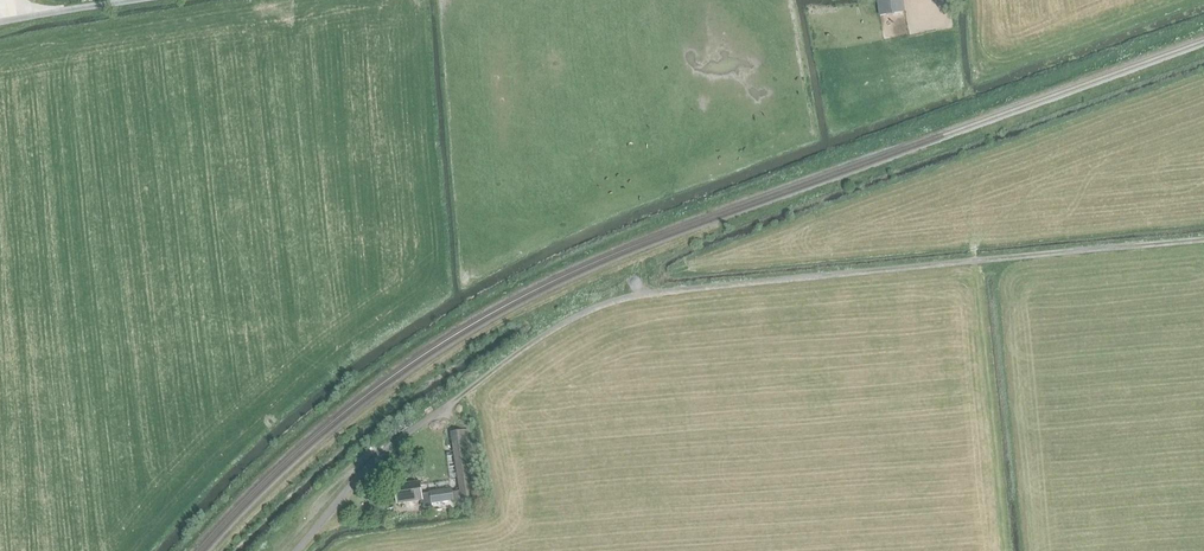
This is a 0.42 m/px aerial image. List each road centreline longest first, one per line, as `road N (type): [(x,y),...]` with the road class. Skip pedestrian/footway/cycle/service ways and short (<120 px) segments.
road 1 (unclassified): [(1203,237),(621,299),(534,341),(392,446)]
road 2 (unclassified): [(0,22),(147,0)]

